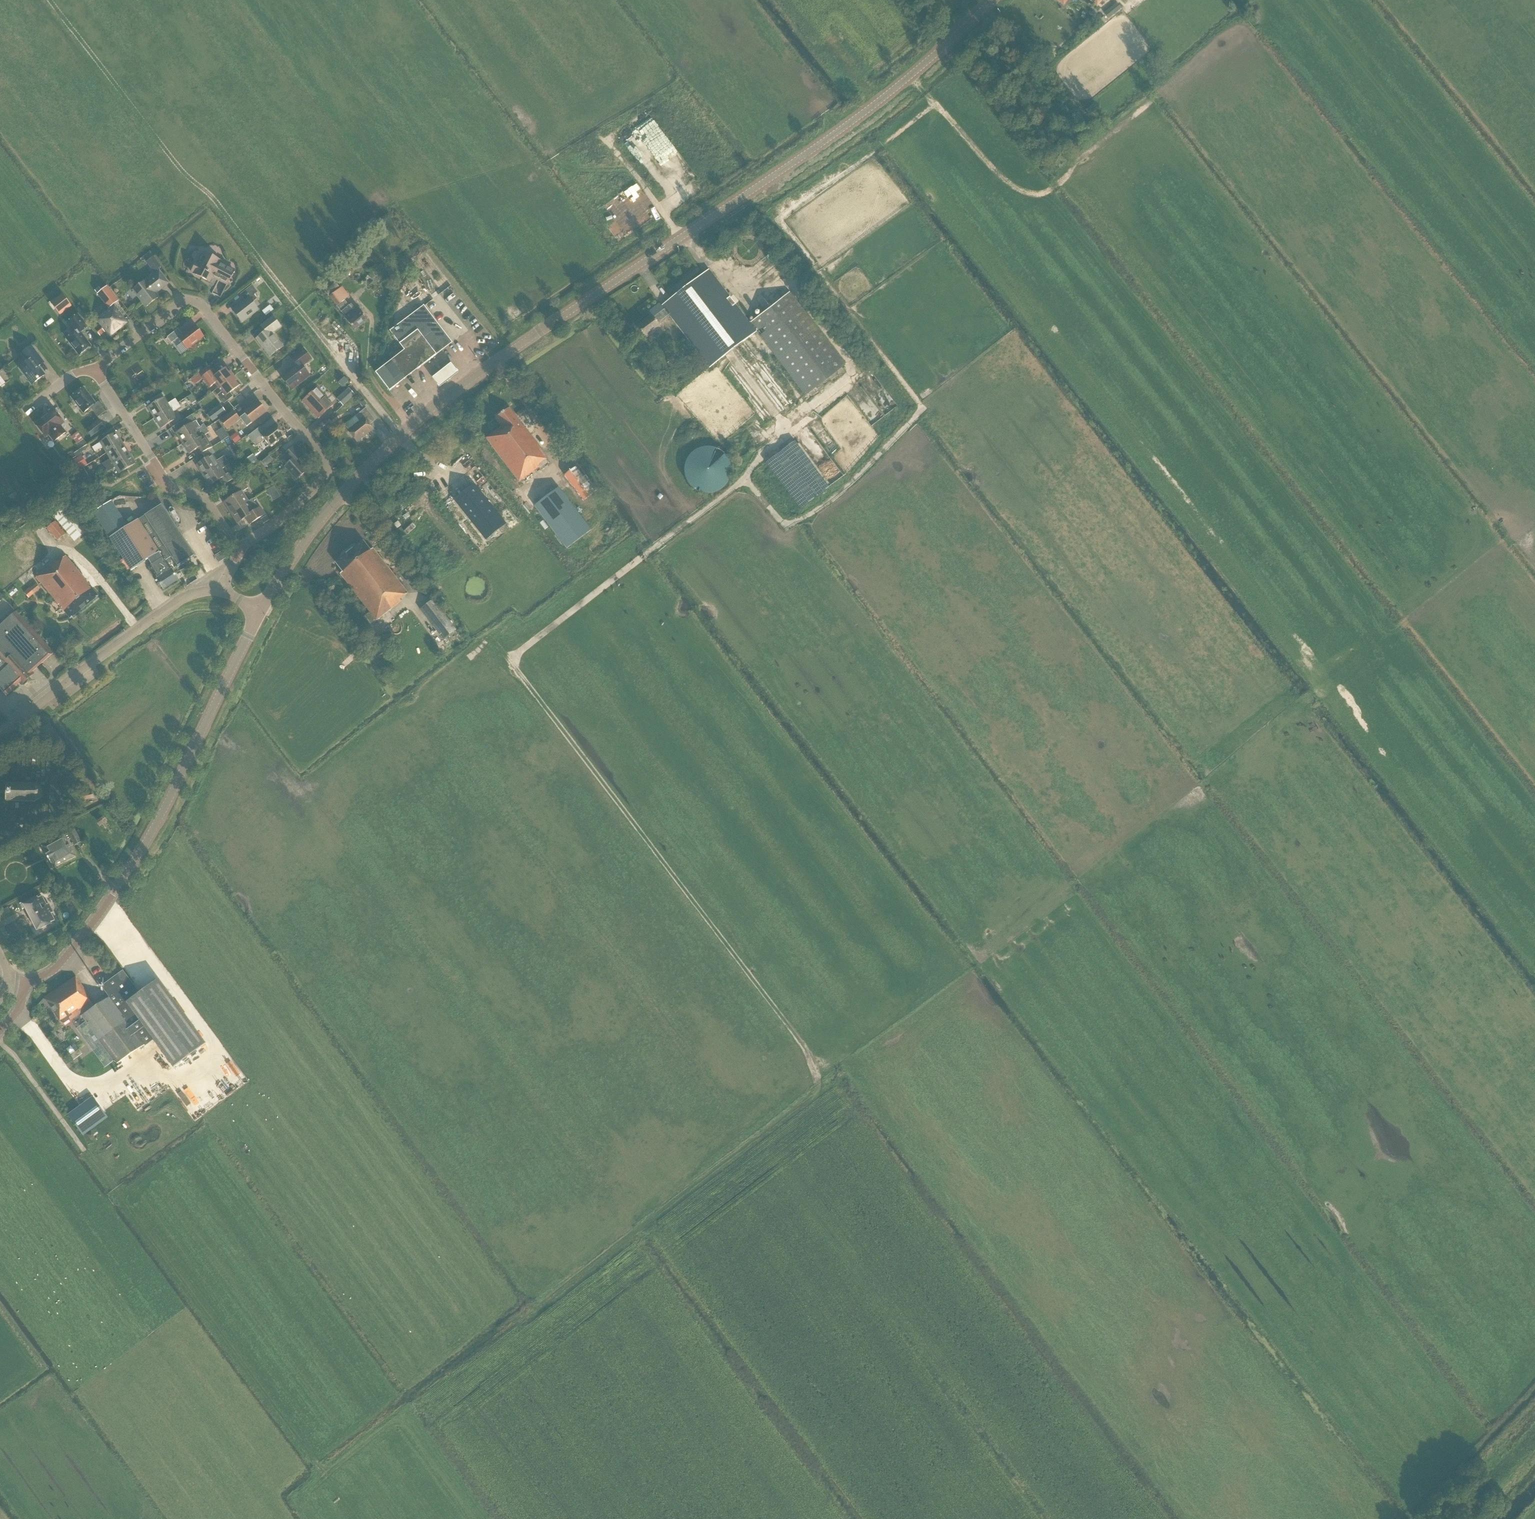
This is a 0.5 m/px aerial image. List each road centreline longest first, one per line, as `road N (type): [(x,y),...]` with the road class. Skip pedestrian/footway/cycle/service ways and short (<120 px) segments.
road 1 (track): [(761,448),(747,478),(529,645),(514,666),(805,1046),(820,1089),(757,1137)]
road 2 (tertiary): [(403,434),(550,324),(836,133),(993,0)]
road 3 (residential): [(241,551),(327,479),(328,461),(205,299),(192,294),(98,371)]
road 4 (track): [(342,360),(50,0)]
road 5 (track): [(789,285),(813,268),(924,410),(866,472),(787,526),(747,478)]
road 6 (tertiary): [(26,985),(57,968),(117,888),(261,611)]
road 7 (track): [(915,72),(990,165),(1042,196),(1147,104)]
road 8 (residential): [(0,736),(151,617),(216,589)]
road 9 (residential): [(241,551),(205,498),(169,487),(98,371)]
road 10 (tertiary): [(261,611),(324,515),(403,434)]

